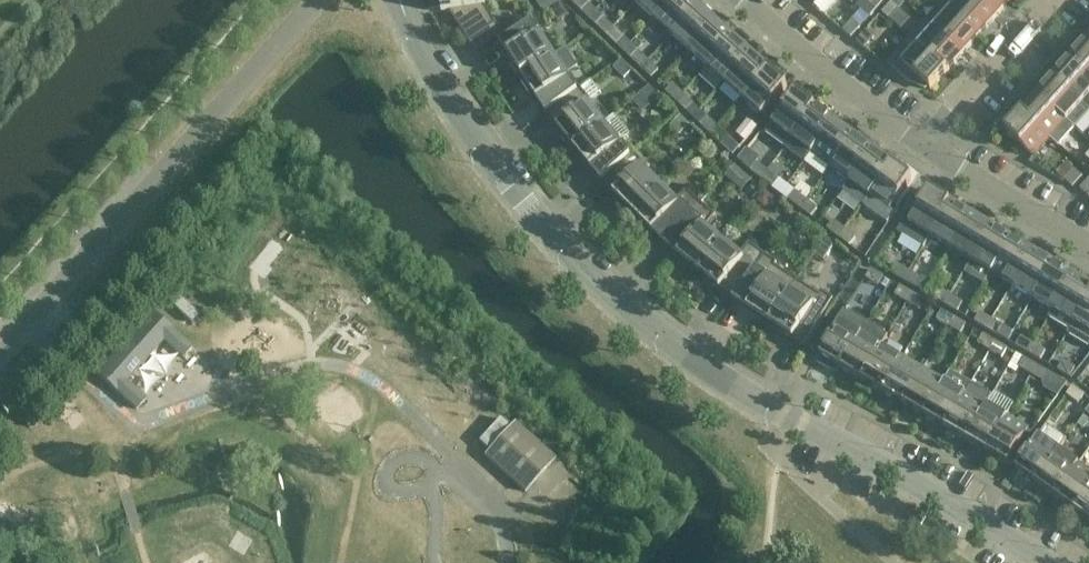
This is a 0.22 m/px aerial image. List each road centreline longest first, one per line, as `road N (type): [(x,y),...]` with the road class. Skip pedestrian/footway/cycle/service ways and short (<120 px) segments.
road 1 (residential): [(1060,562),(888,458),(792,425),(729,390),(626,307),(527,205),(458,116),(400,0)]
road 2 (unclassified): [(0,350),(311,0)]
road 3 (residential): [(923,142),(826,72),(746,0)]
road 4 (residential): [(1088,245),(923,142)]
road 5 (residential): [(923,142),(1051,0)]

